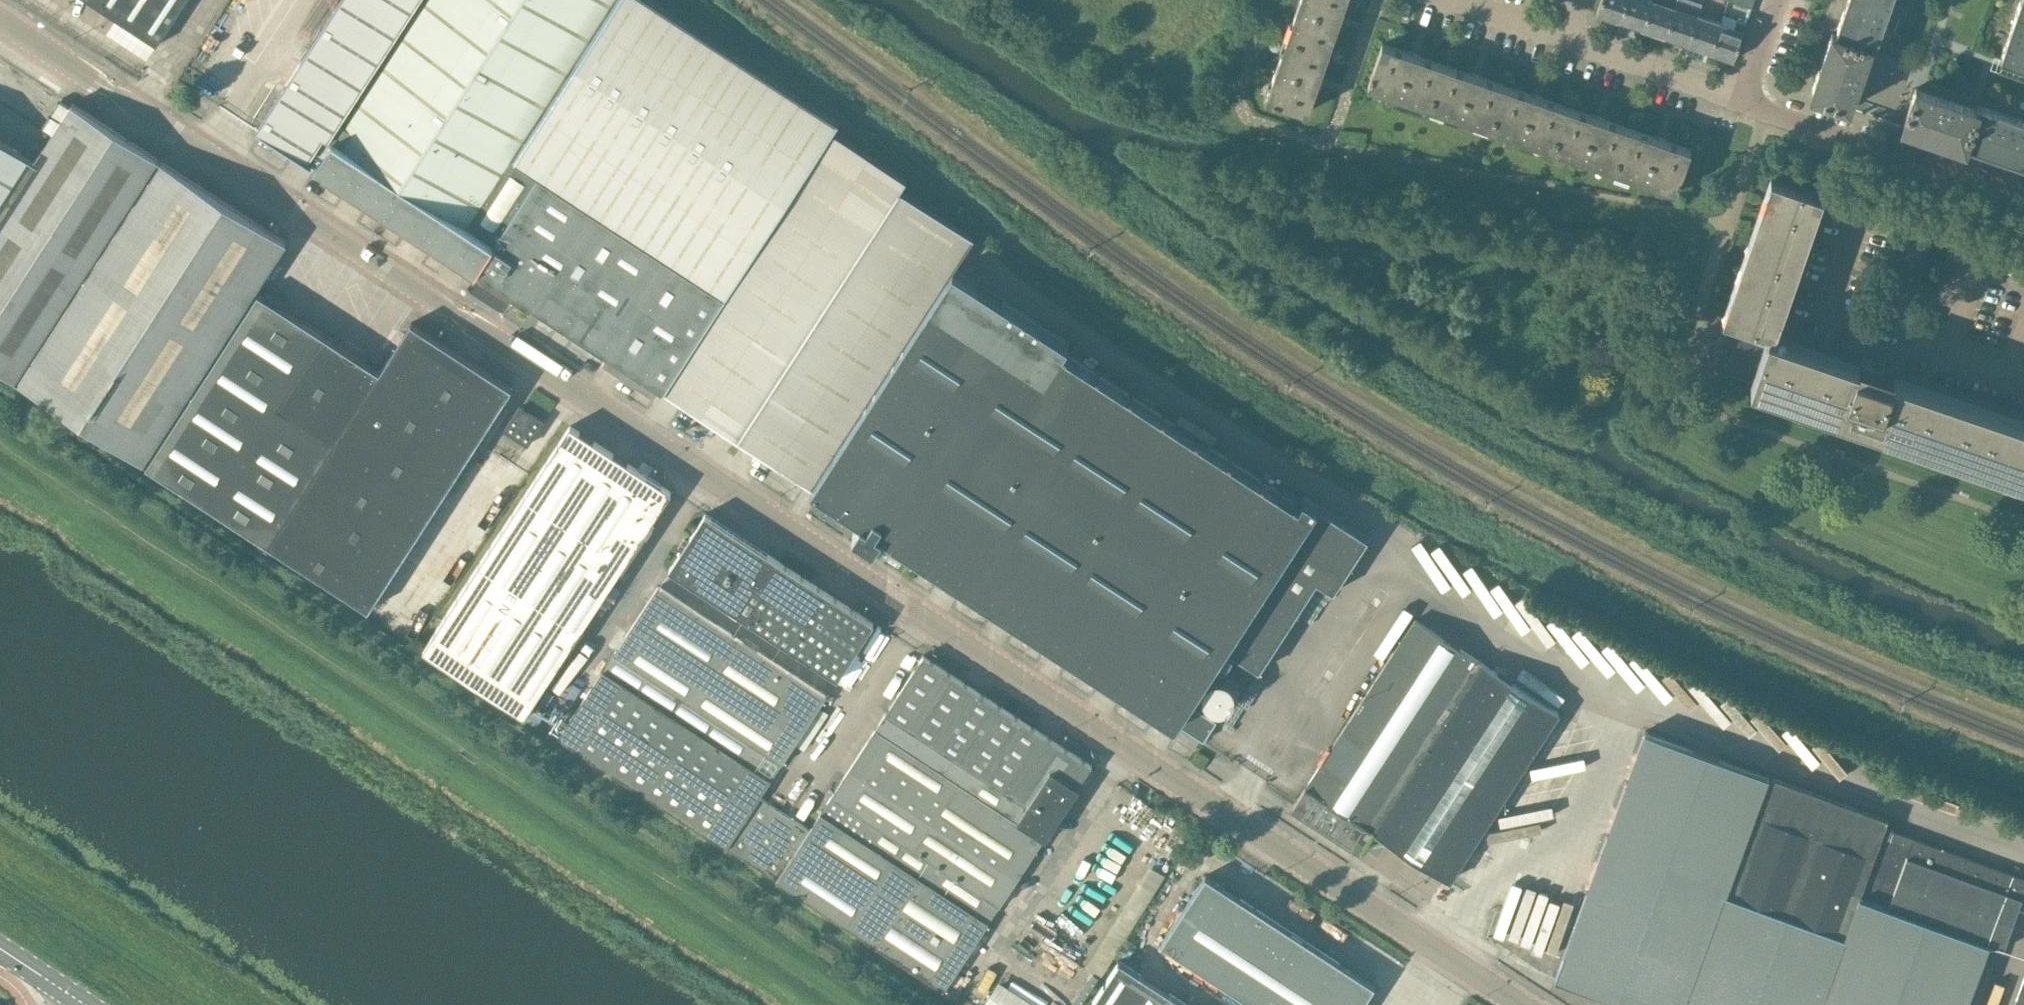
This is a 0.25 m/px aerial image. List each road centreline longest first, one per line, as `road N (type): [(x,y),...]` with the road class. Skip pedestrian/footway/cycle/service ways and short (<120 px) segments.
road 1 (tertiary): [(1523,1004),(0,19)]
road 2 (track): [(0,441),(855,1004)]
road 3 (residential): [(2023,199),(1743,102)]
road 4 (residential): [(1743,102),(1566,40)]

